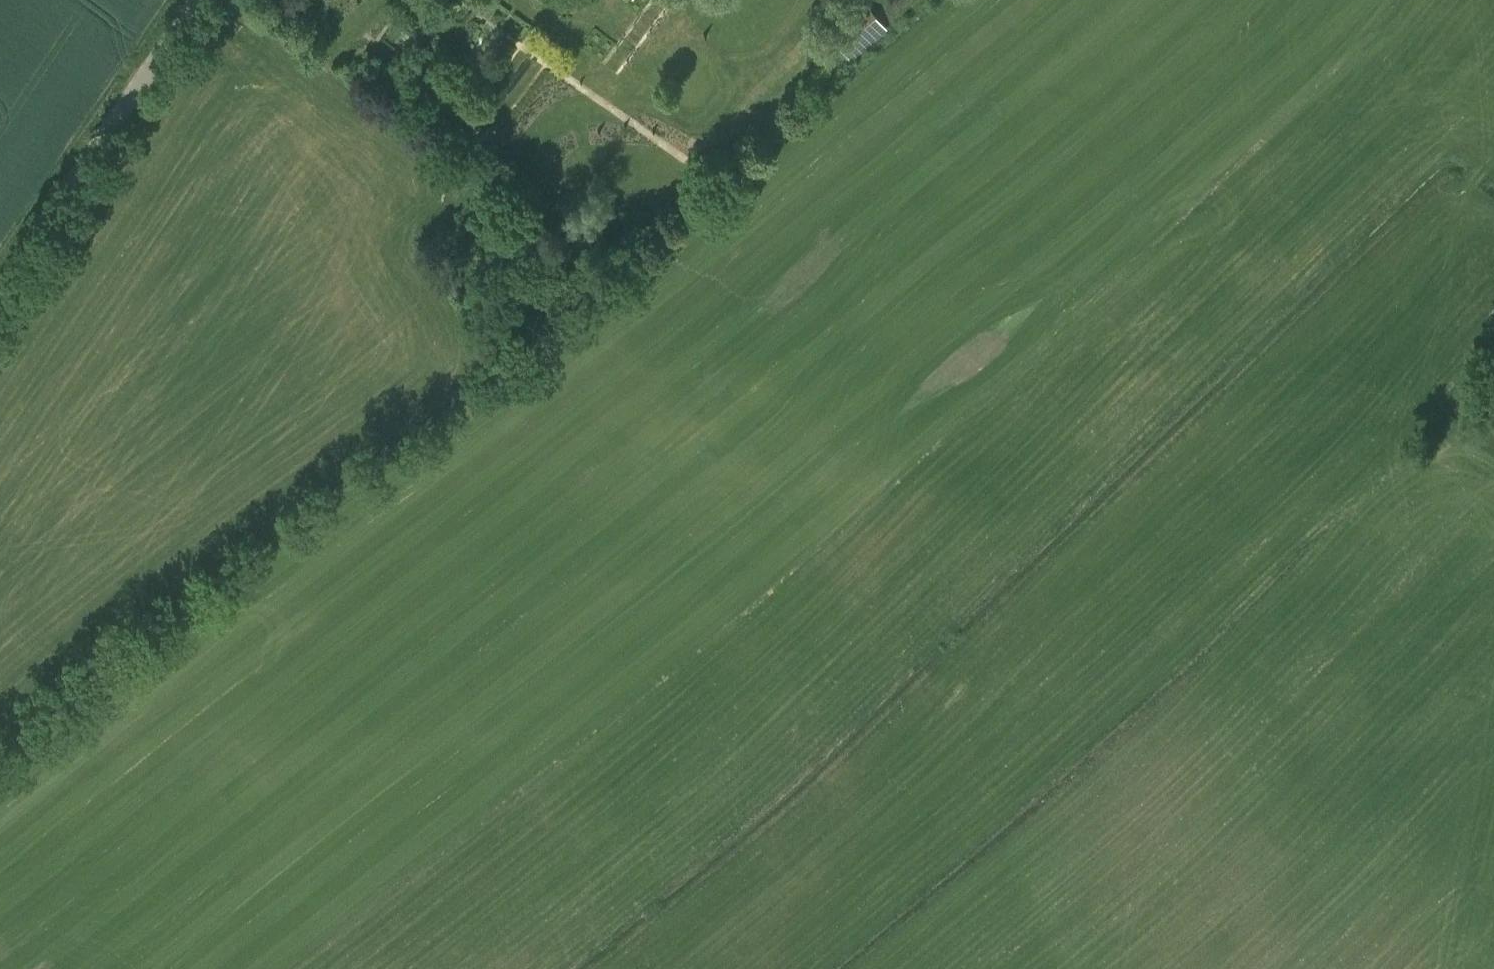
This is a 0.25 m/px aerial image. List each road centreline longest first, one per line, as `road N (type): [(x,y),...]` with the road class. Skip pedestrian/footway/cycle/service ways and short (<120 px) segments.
road 1 (tertiary): [(0,290),(197,0)]

